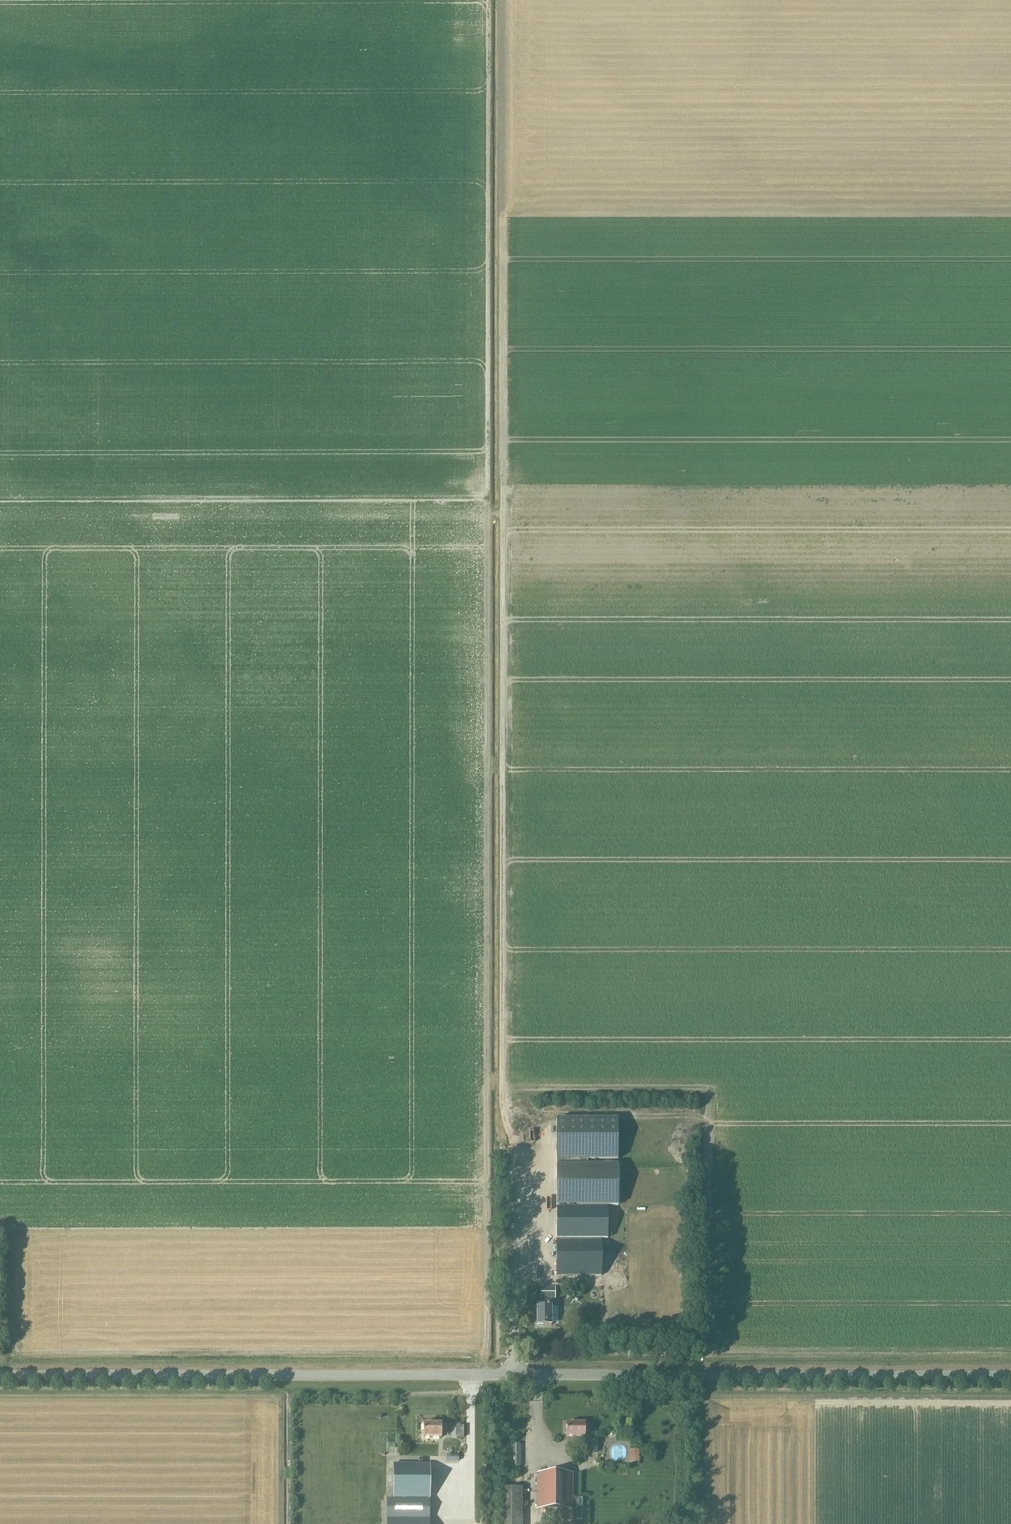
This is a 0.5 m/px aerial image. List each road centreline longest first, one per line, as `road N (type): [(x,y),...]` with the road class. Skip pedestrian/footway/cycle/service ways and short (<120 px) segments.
road 1 (unclassified): [(1010,1375),(0,1374)]

